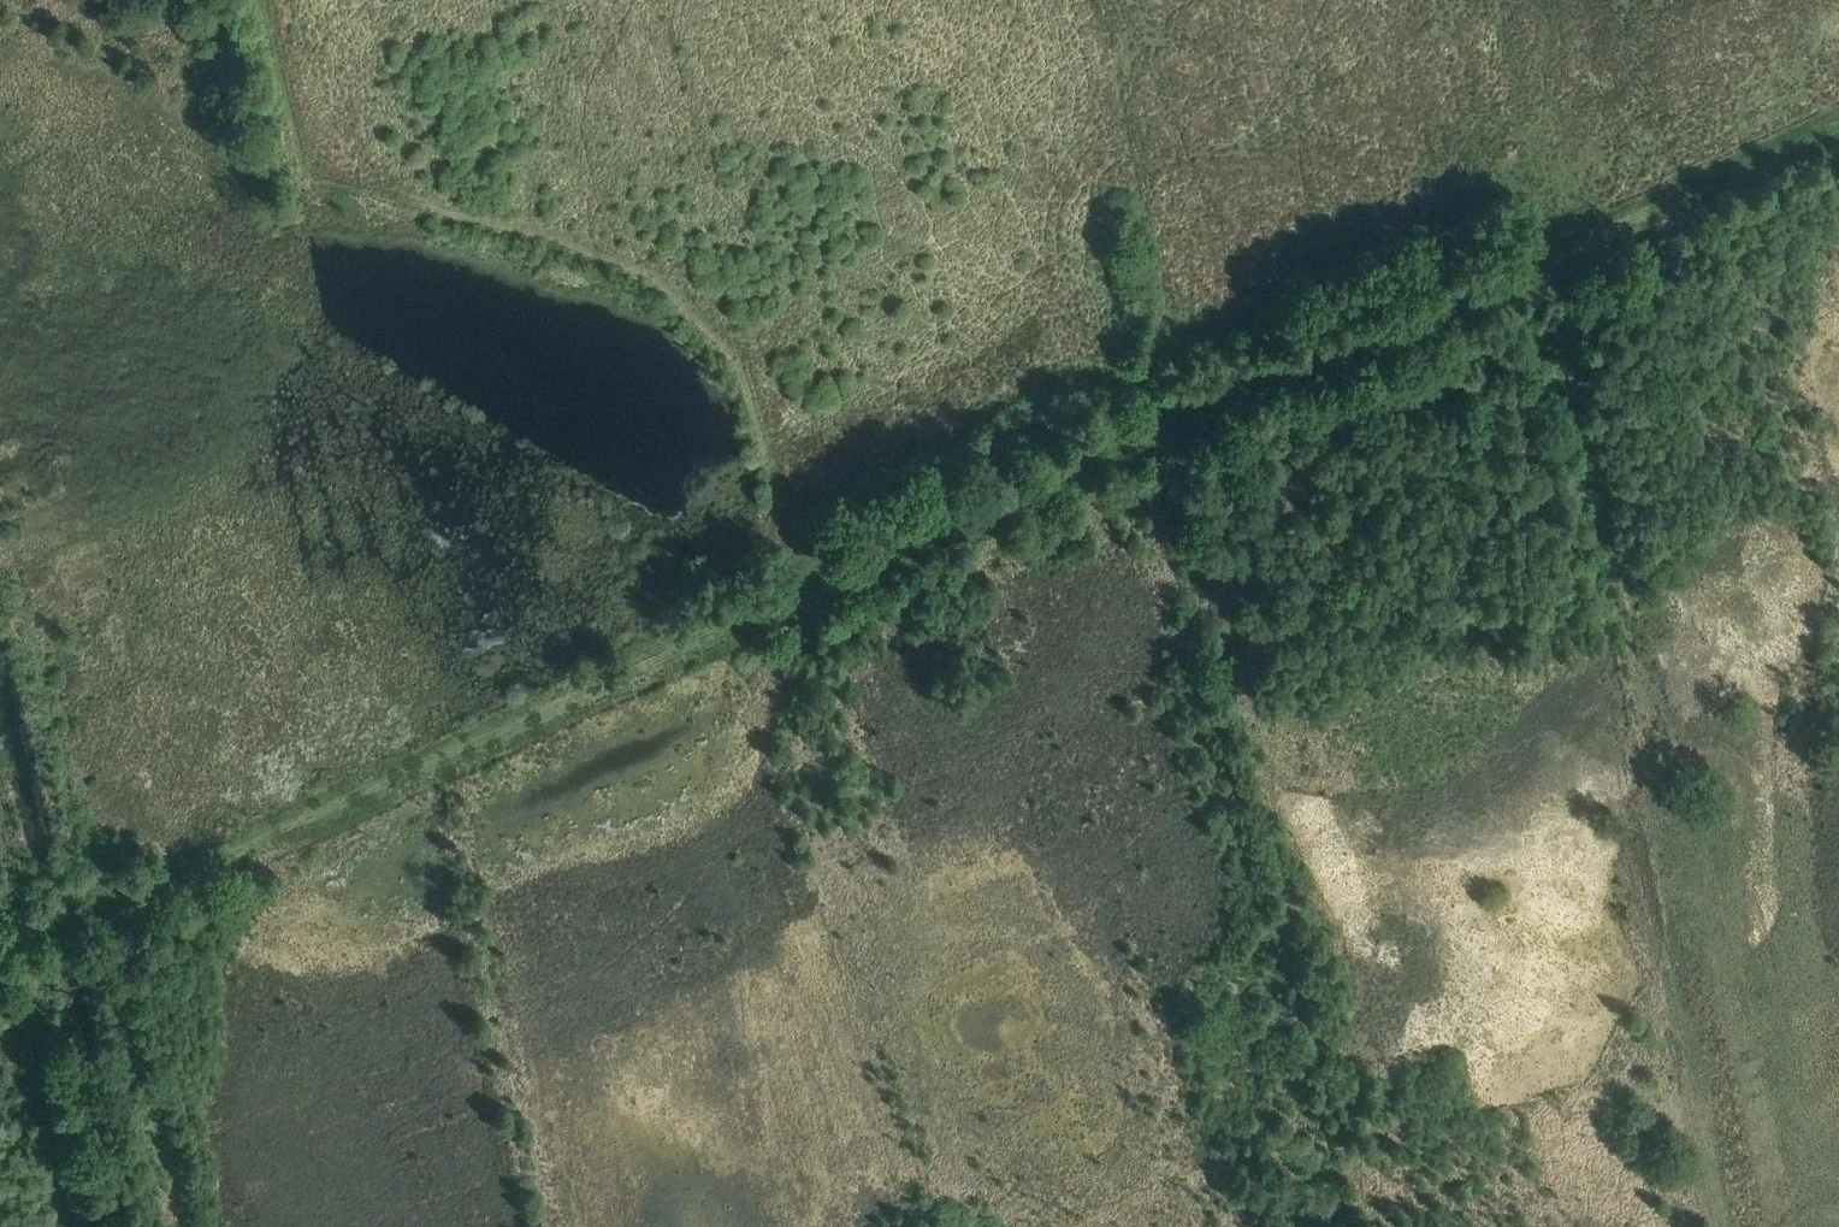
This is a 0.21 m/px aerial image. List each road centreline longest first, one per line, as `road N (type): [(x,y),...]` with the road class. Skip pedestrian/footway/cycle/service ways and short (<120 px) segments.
road 1 (track): [(51,936),(1174,411),(1838,114)]

